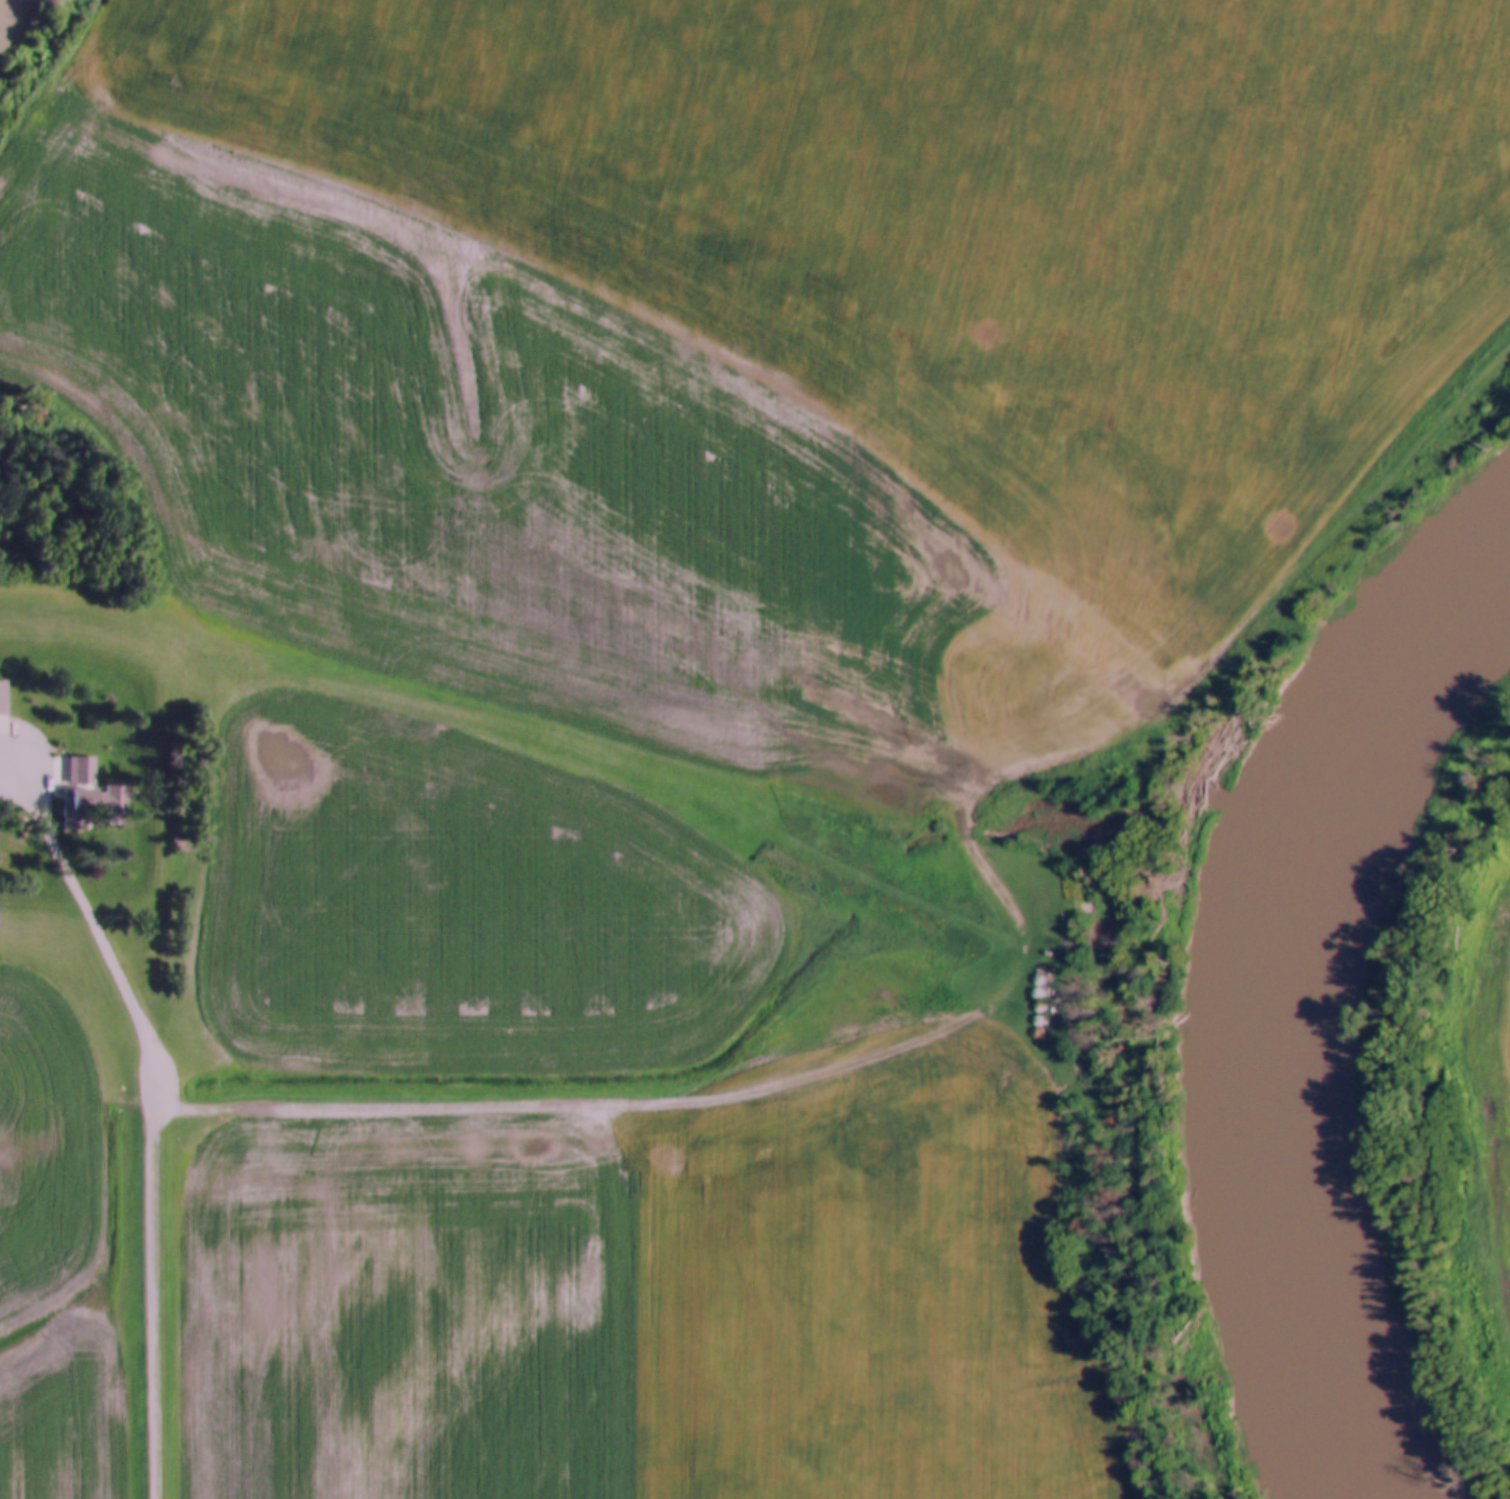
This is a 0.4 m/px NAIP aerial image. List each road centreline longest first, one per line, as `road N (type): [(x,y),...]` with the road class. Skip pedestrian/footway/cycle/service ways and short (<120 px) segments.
road 1 (track): [(157,1133),(182,1111),(659,1110),(791,1100),(882,1076),(990,1025),(1025,975),(1031,947),(1023,915),(985,852),(983,824),(996,798),(1139,753),(1182,723),(1509,365)]

